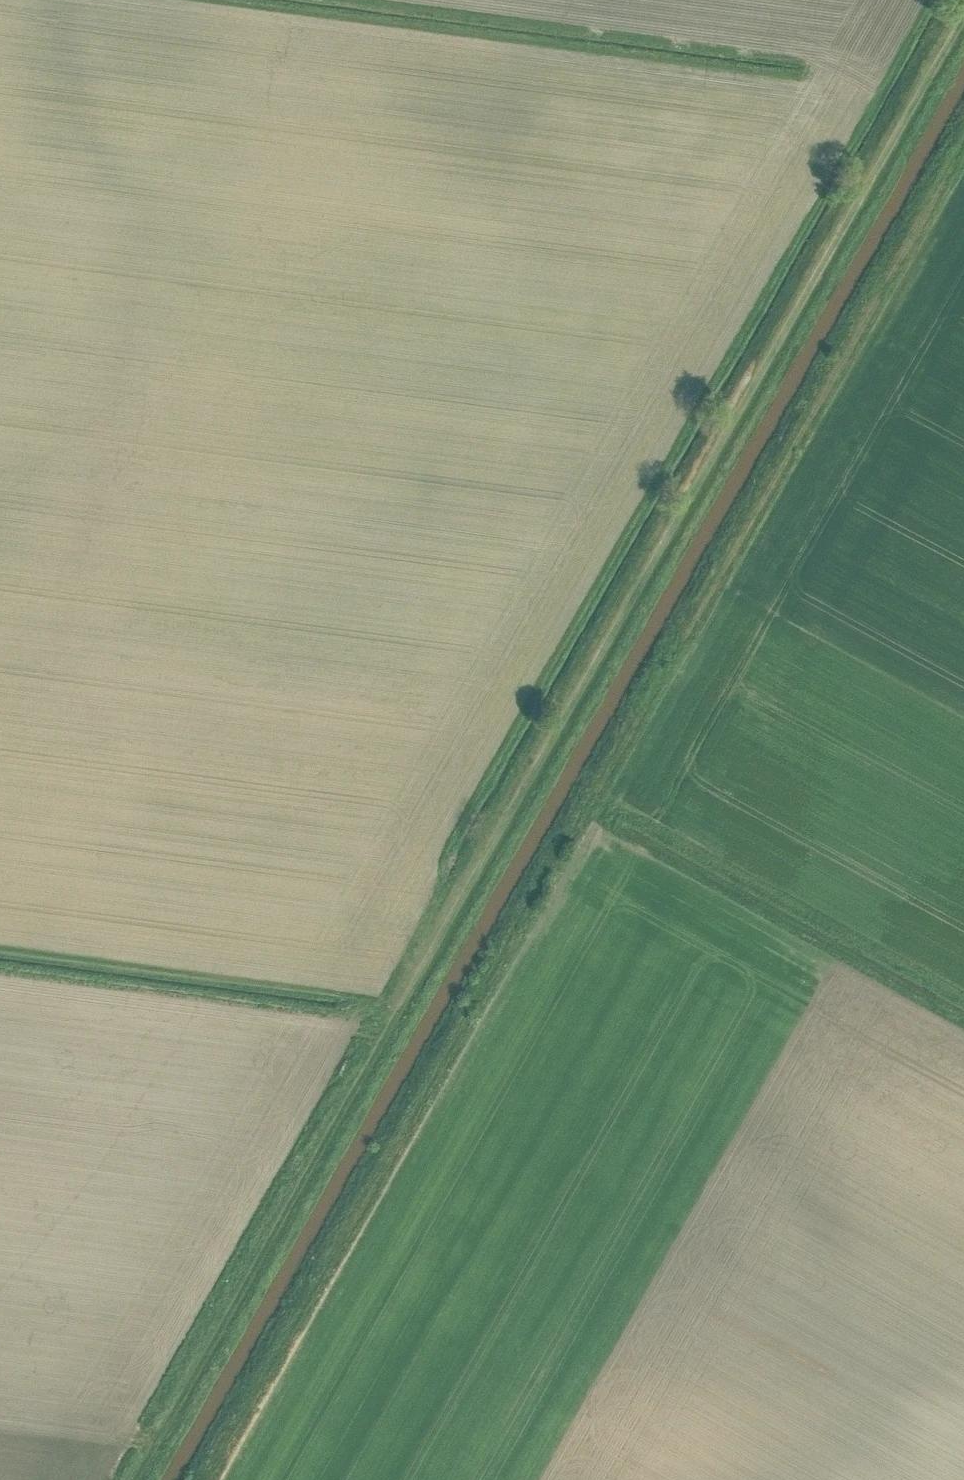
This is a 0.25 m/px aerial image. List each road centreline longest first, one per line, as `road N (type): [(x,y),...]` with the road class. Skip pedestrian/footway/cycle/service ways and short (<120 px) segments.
road 1 (track): [(963,17),(137,1479)]

